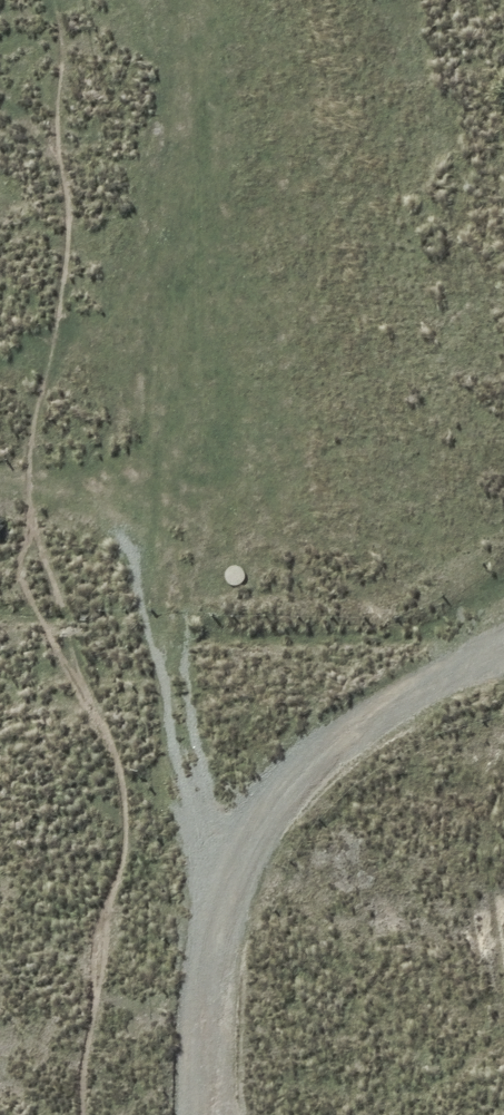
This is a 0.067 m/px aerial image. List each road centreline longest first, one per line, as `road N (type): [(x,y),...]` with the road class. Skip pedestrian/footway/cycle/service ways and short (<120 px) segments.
road 1 (track): [(503,649),(315,778),(261,839),(225,905),(209,1114)]
road 2 (track): [(136,530),(154,280),(177,148),(176,0)]
road 3 (track): [(225,905),(136,530),(0,491)]

